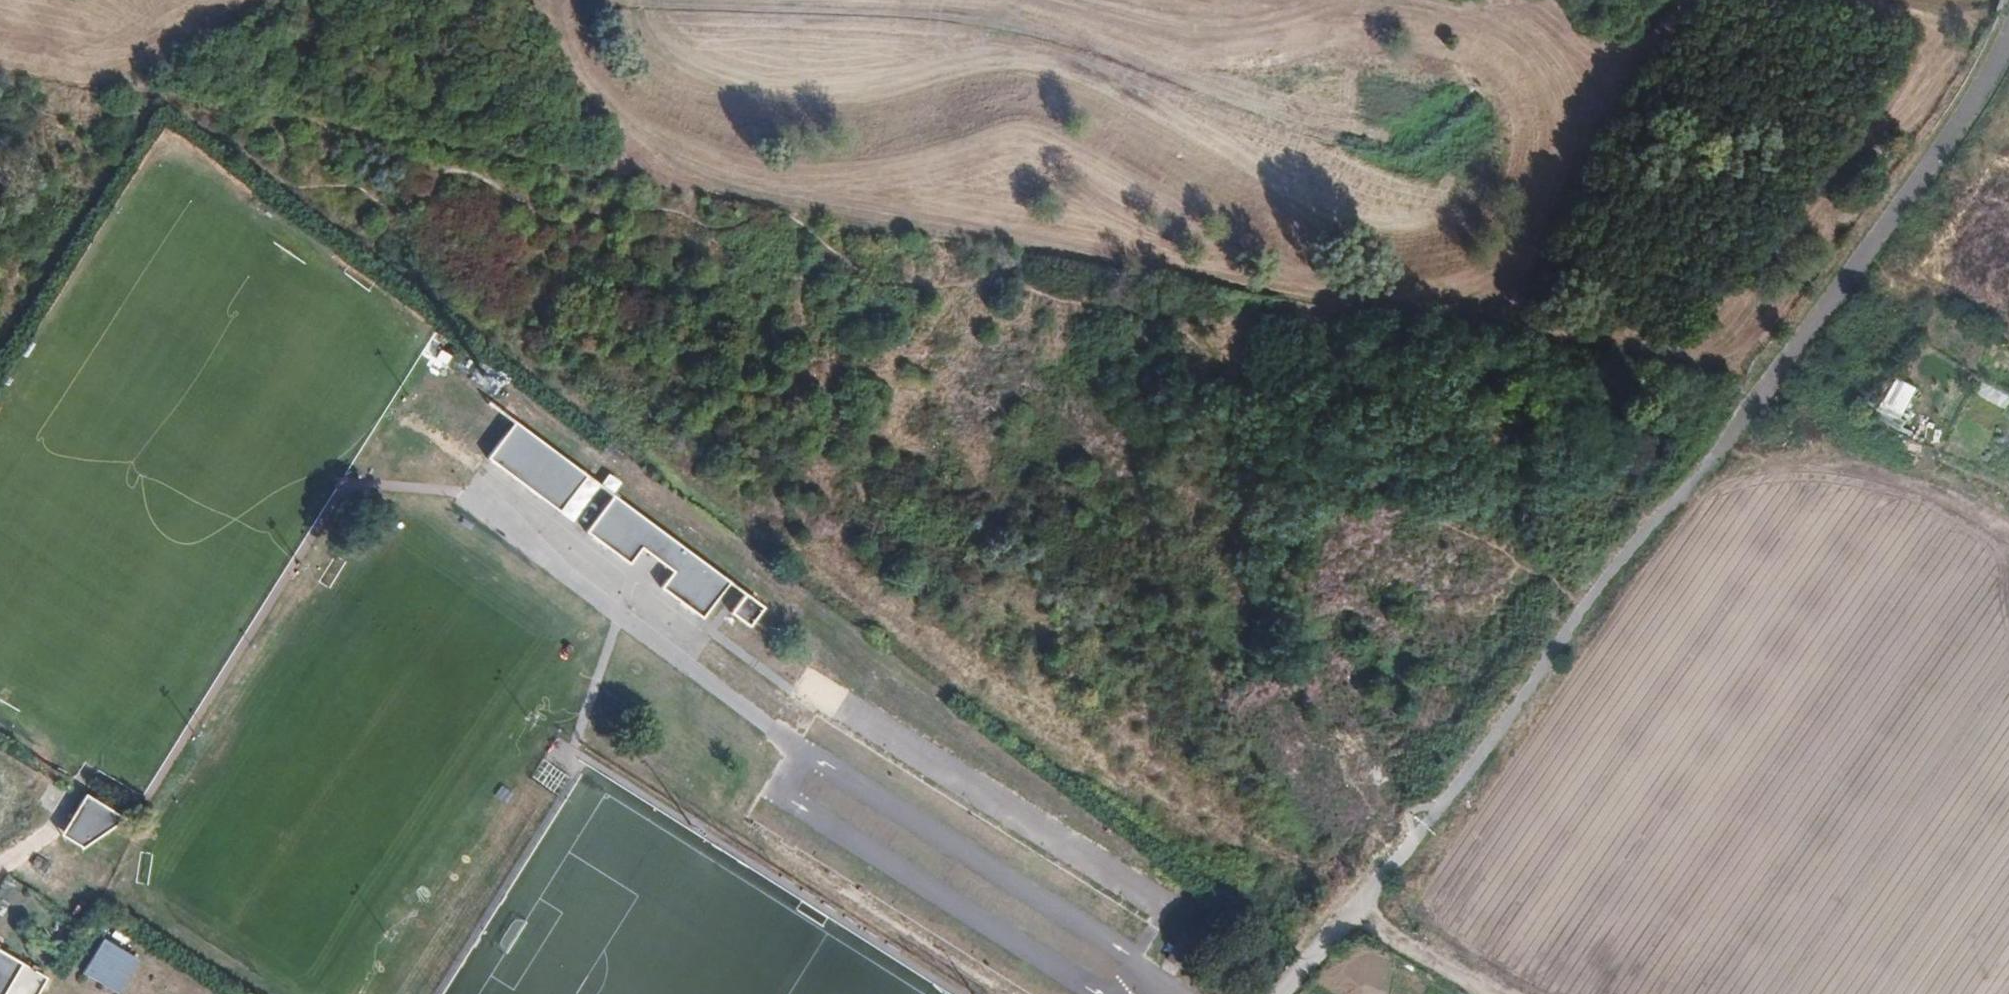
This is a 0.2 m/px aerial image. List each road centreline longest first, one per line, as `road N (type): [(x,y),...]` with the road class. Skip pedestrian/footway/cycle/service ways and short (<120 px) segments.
road 1 (track): [(1773,377),(1747,365),(731,195),(679,178),(621,128),(579,77),(538,0)]
road 2 (track): [(1350,916),(1486,993)]

